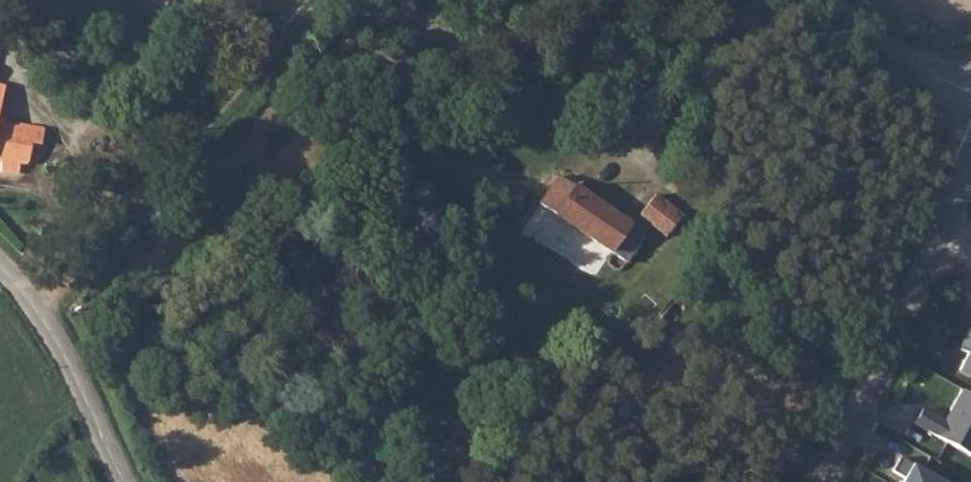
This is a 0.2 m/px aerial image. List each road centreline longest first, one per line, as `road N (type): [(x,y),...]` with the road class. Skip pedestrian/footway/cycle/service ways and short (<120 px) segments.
road 1 (track): [(34,307),(264,75),(321,0)]
road 2 (tertiary): [(970,158),(822,481)]
road 3 (tertiary): [(0,267),(34,307),(122,481)]
road 4 (unclassified): [(828,0),(970,111)]

